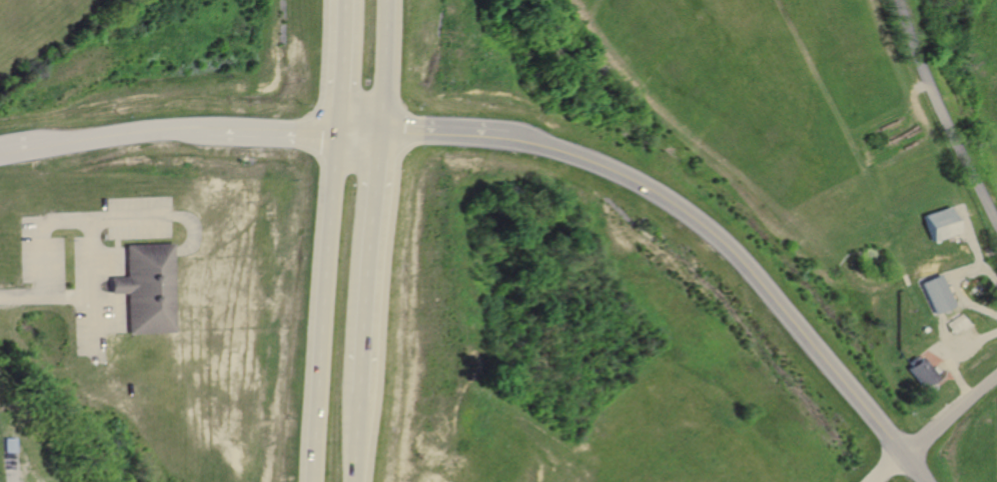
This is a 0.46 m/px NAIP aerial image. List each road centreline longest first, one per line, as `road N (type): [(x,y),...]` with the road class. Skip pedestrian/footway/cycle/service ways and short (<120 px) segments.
road 1 (residential): [(534,140),(639,178),(720,235),(904,451)]
road 2 (trunk): [(359,134),(330,481)]
road 3 (trunk): [(381,392),(394,131)]
road 4 (residential): [(902,0),(926,78),(996,222)]
road 5 (residential): [(52,148),(221,131)]
road 6 (residential): [(873,481),(996,374)]
road 7 (residential): [(394,131),(534,140)]
road 8 (residential): [(221,131),(359,134)]
road 9 (trunk): [(358,0),(359,134)]
road 10 (trunk): [(394,131),(397,0)]

